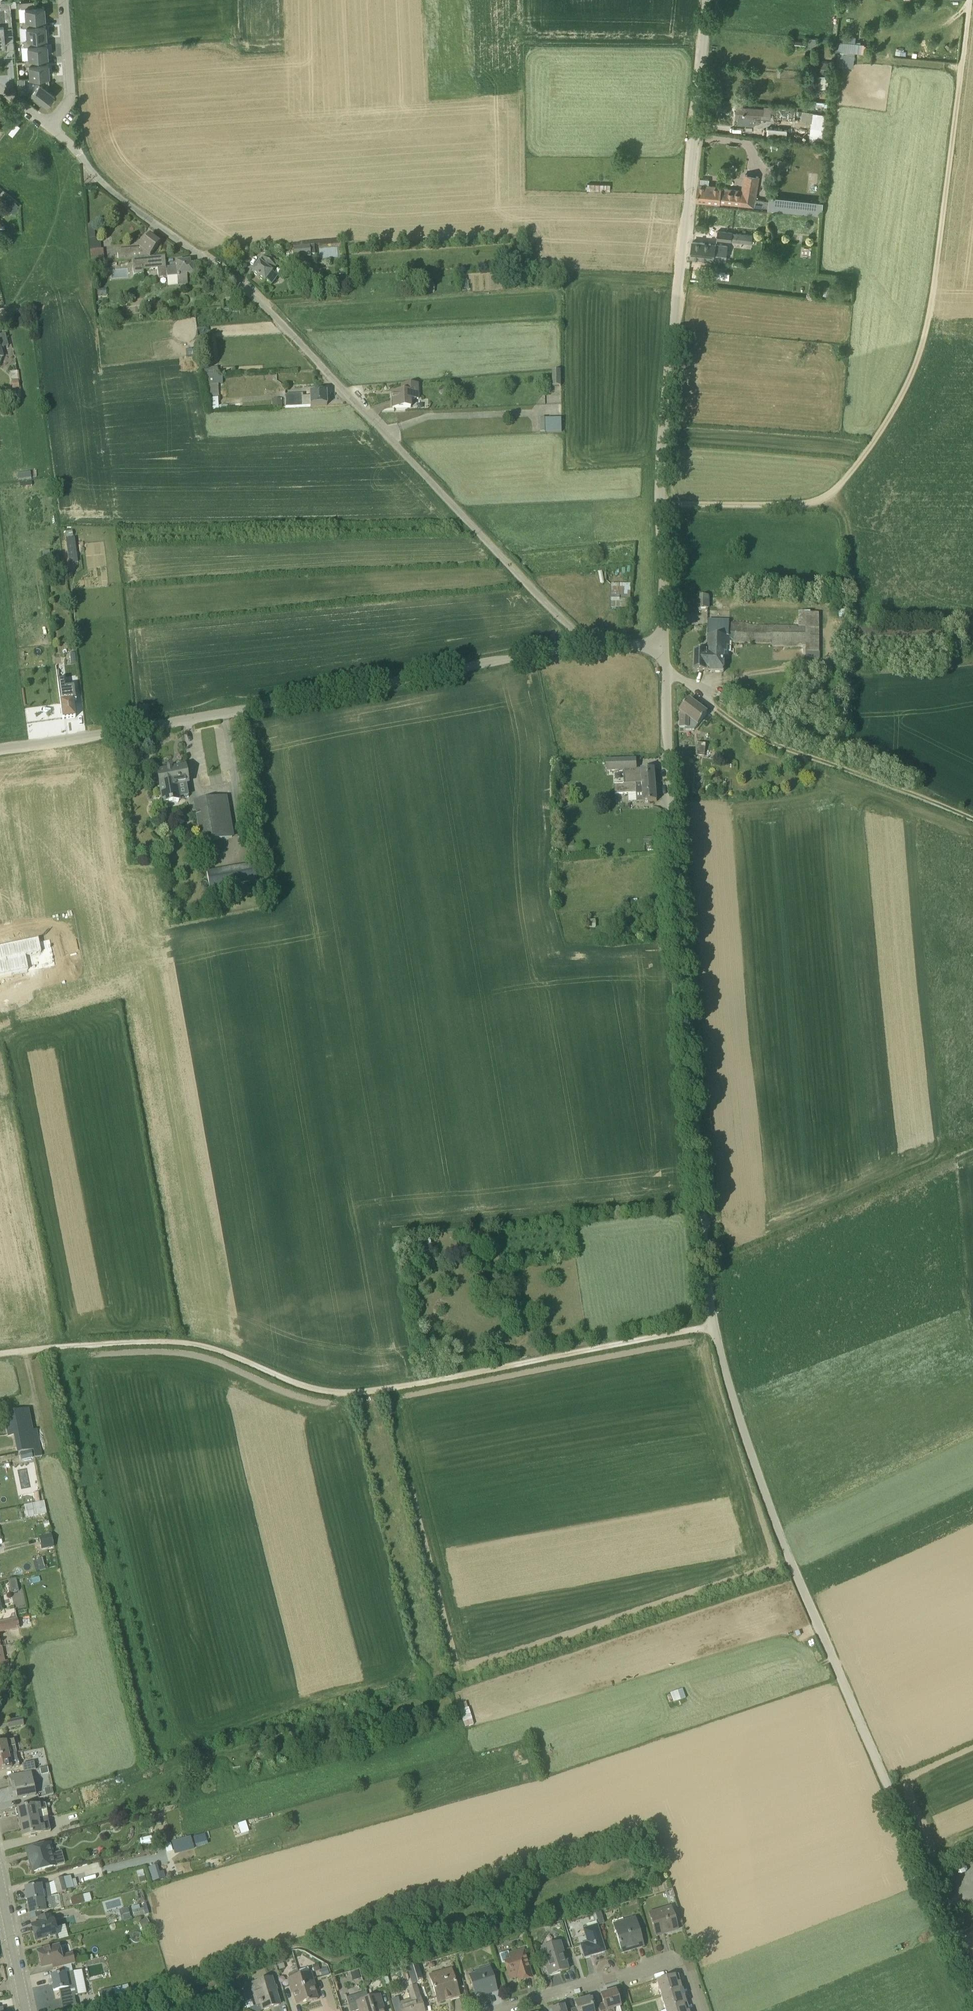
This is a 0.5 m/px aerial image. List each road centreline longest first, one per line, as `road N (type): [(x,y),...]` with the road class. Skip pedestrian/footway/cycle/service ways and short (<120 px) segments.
road 1 (unclassified): [(972,1985),(780,1536),(714,1331),(676,938),(666,676)]
road 2 (unclassified): [(593,647),(248,293),(96,177),(49,125)]
road 3 (track): [(714,1331),(351,1397),(169,1344),(0,1354)]
road 4 (track): [(969,0),(926,334),(893,411),(840,484),(815,502),(660,505)]
road 5 (unclassified): [(705,0),(663,439),(665,645)]
road 6 (unclassified): [(593,647),(0,750)]
road 7 (track): [(714,706),(764,740),(972,824)]
road 8 (residential): [(699,2010),(685,1967),(670,1962),(503,2010)]
road 9 (track): [(829,495),(841,513),(858,610),(946,620)]
road 10 (residential): [(49,125),(70,98),(65,0)]
road 11 (tertiary): [(25,2010),(0,1887)]

